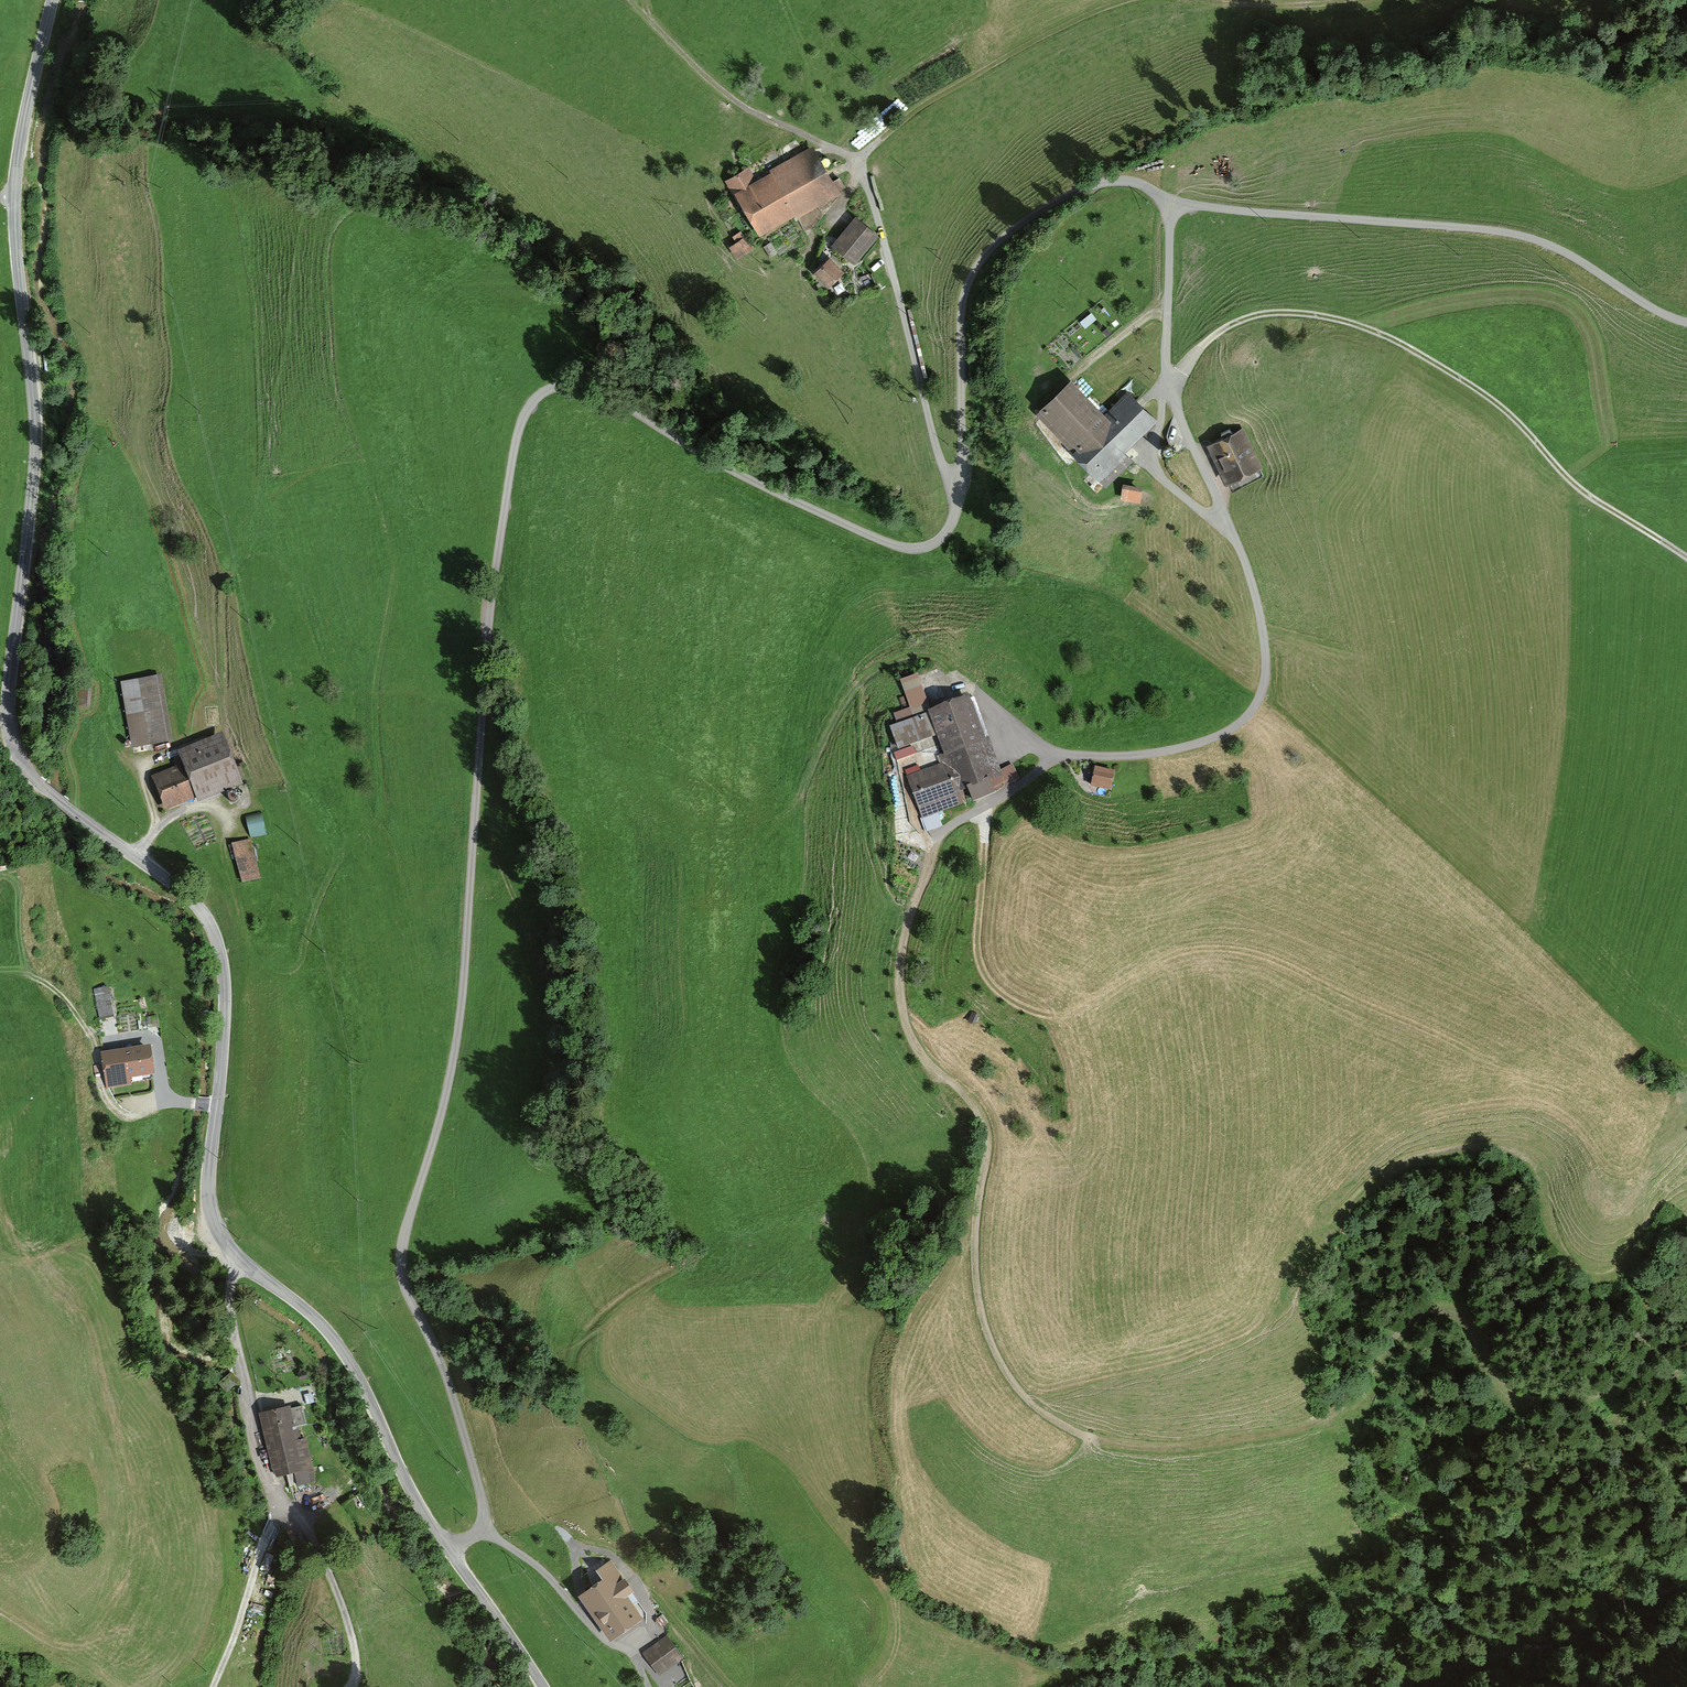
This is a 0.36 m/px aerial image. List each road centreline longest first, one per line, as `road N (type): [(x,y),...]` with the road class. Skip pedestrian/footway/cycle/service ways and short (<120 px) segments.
road 1 (track): [(1054,756),(1119,757),(1201,745),(1232,734),(1268,693),(1272,666),(1249,565),(1170,384),(1170,228),(1166,203),(1151,190),(1119,181),(1081,191),(1017,227),(975,269),(961,319),(960,492),(945,532),(926,546),(888,544),(746,478),(597,388),(553,388),(532,404),(514,452),(493,586),(461,1011),(402,1251),(408,1296),(449,1384),(483,1502),(476,1533),(448,1548)]
road 2 (unclassified): [(52,0),(15,184),(36,450),(10,734),(41,785),(187,896),(210,925),(225,986),(209,1182),(217,1227),(238,1256),(341,1348),(431,1526),(542,1686)]
road 3 (track): [(1054,756),(946,833),(909,925),(900,983),(910,1035),(984,1127),(979,1297),(1002,1363),(1033,1404),(1084,1435),(1131,1447),(1288,1432),(1348,1405),(1398,1337),(1430,1315),(1464,1325),(1494,1383),(1519,1401),(1602,1395),(1686,1370)]
road 4 (track): [(924,1058),(971,1141),(939,1246),(882,1323),(868,1360),(869,1449),(885,1545),(903,1595),(924,1612),(1061,1670),(1167,1654),(1273,1652),(1356,1633),(1494,1639),(1507,1660),(1473,1686)]
road 5 (track): [(981,810),(979,958),(993,986),(1014,1003),(1052,1014),(1175,957),(1251,952),(1456,1042)]
road 6 (track): [(1170,384),(1214,335),(1250,317),(1300,313),(1370,329),(1494,402),(1573,483),(1686,558)]
road 7 (track): [(1166,203),(1536,240),(1686,323)]
road 8 (track): [(1291,1283),(1326,1230),(1384,1177),(1409,1163),(1485,1147),(1521,1152),(1540,1167),(1567,1262),(1598,1279),(1626,1264)]
road 9 (track): [(737,894),(857,686),(910,654),(938,659),(953,673)]
road 10 (track): [(859,159),(940,461),(960,492)]
road 11 (track): [(859,159),(921,107),(997,62),(1127,0)]
road 12 (track): [(627,0),(736,100),(859,159)]
road 13 (track): [(238,1256),(231,1313),(280,1502)]
road 14 (track): [(638,1660),(603,1641),(544,1572),(476,1533)]
road 15 (track): [(280,1502),(314,1541),(338,1595),(352,1635),(354,1686)]
road 16 (track): [(280,1502),(213,1686)]
road 17 (track): [(1202,0),(1346,0)]
road 18 (track): [(0,1611),(115,1686)]

